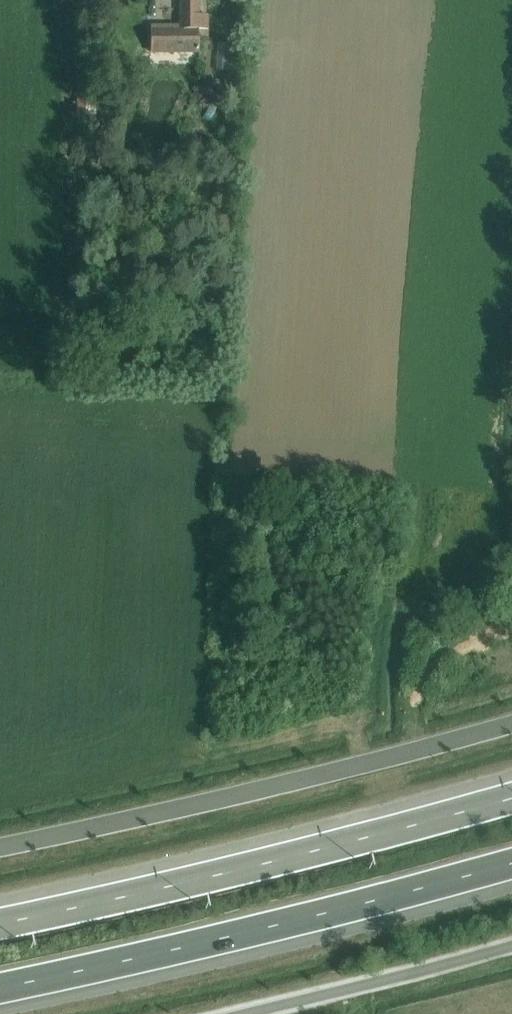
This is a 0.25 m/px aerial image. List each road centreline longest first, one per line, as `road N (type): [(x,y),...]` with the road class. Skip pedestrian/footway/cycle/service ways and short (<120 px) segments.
road 1 (motorway): [(511,797),(0,923)]
road 2 (motorway): [(0,986),(511,862)]
road 3 (tertiary): [(511,729),(0,848)]
road 4 (unclassified): [(511,942),(235,1013)]

